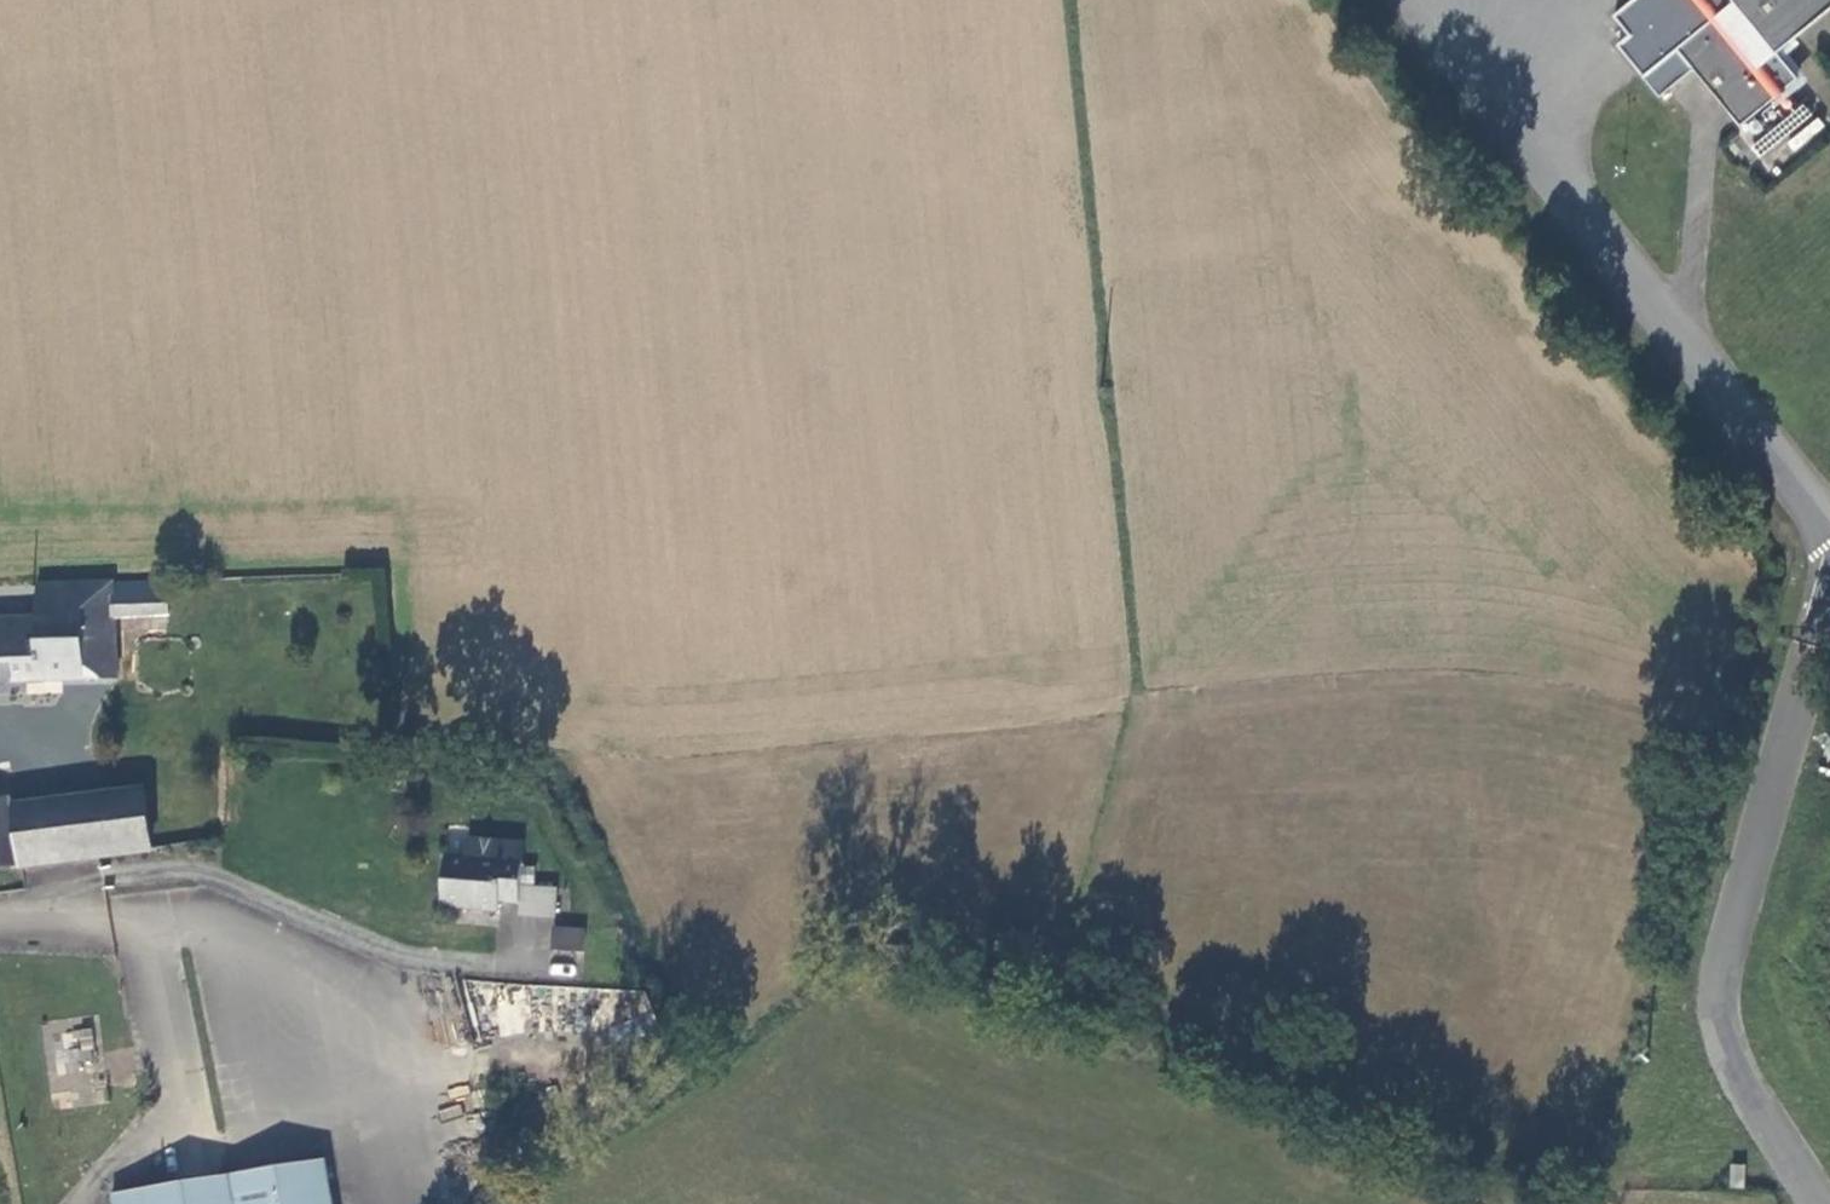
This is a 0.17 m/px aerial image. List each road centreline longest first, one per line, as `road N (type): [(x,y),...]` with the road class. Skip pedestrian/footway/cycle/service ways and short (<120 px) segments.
road 1 (unclassified): [(1829,556),(1709,1018),(1823,1203)]

